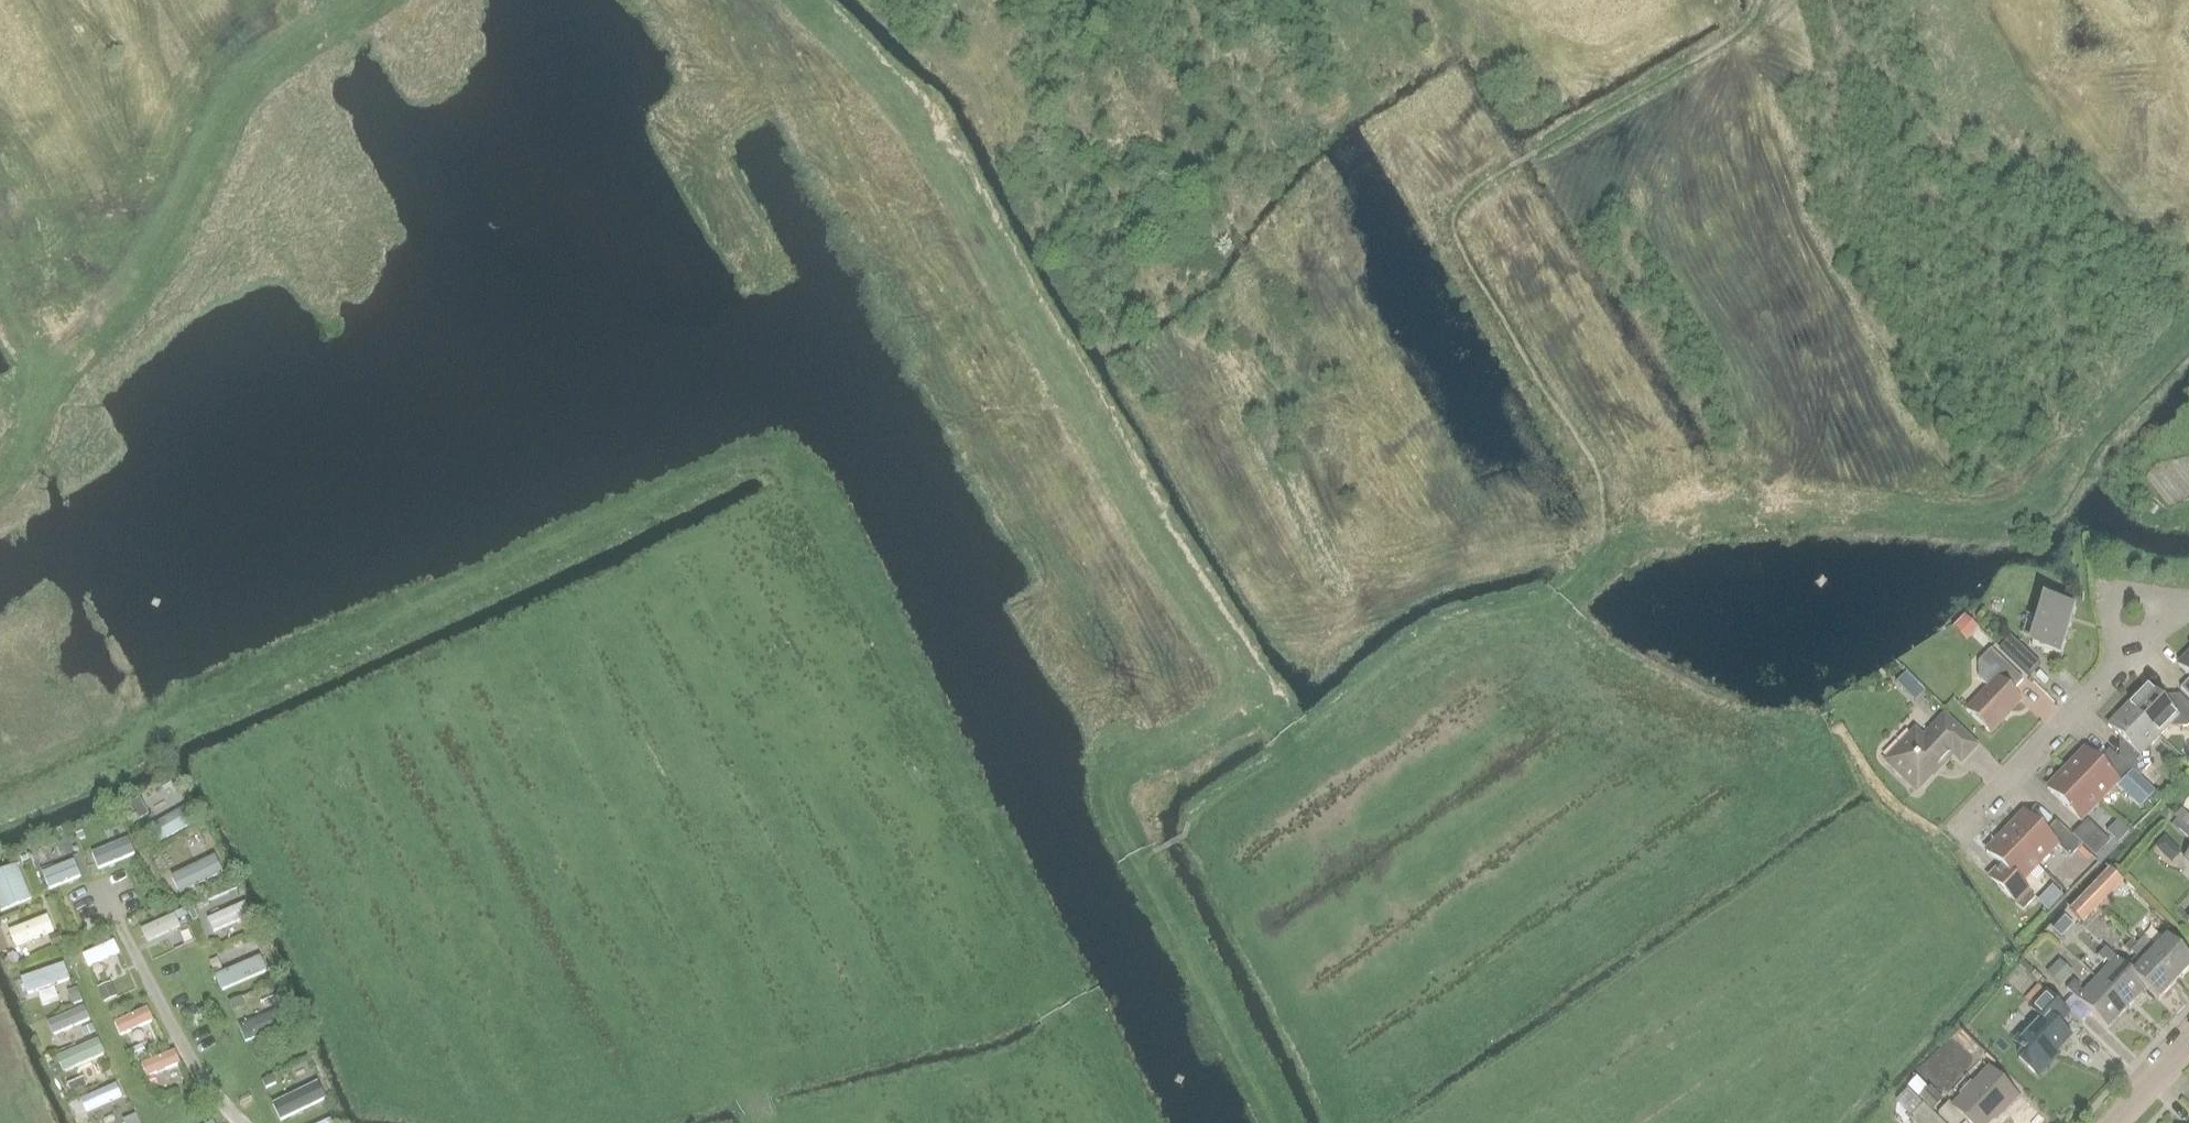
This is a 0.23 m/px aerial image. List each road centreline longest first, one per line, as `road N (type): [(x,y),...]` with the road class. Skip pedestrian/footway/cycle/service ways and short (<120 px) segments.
road 1 (track): [(1135,854),(1116,820),(1123,772),(1223,714),(1238,682),(1230,661),(909,109),(798,0)]
road 2 (track): [(362,0),(280,54),(242,93),(170,224),(41,406),(20,460),(0,482)]
road 3 (residential): [(1960,839),(2156,623),(2188,604)]
road 4 (track): [(1135,854),(1279,1122)]

